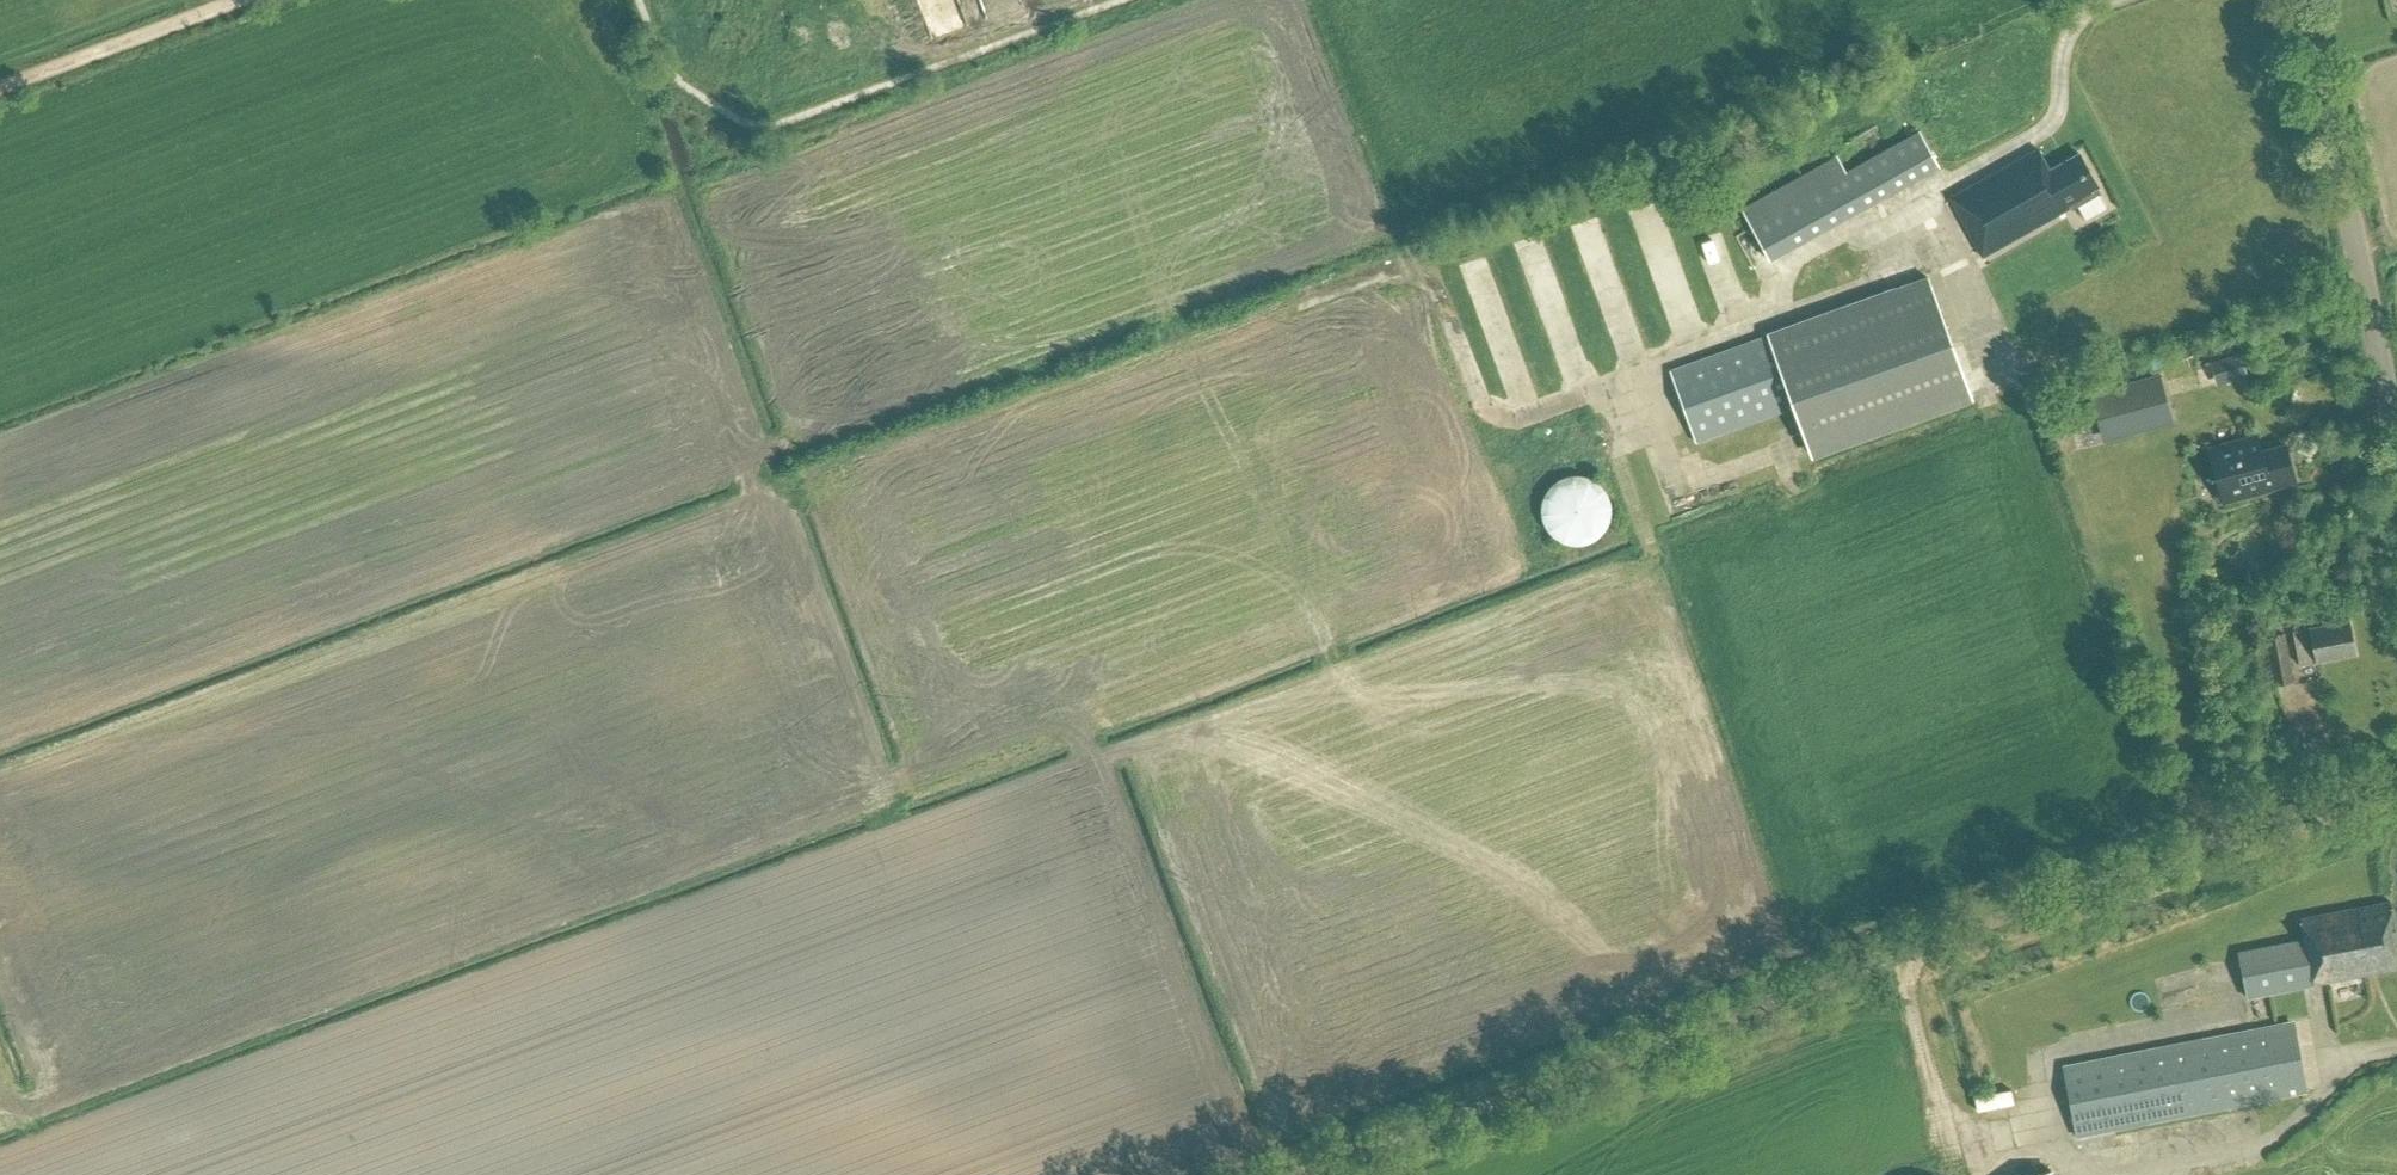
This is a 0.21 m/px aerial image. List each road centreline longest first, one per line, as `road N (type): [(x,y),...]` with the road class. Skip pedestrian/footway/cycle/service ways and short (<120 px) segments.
road 1 (tertiary): [(2396,436),(2301,0)]
road 2 (track): [(231,0),(0,83)]

